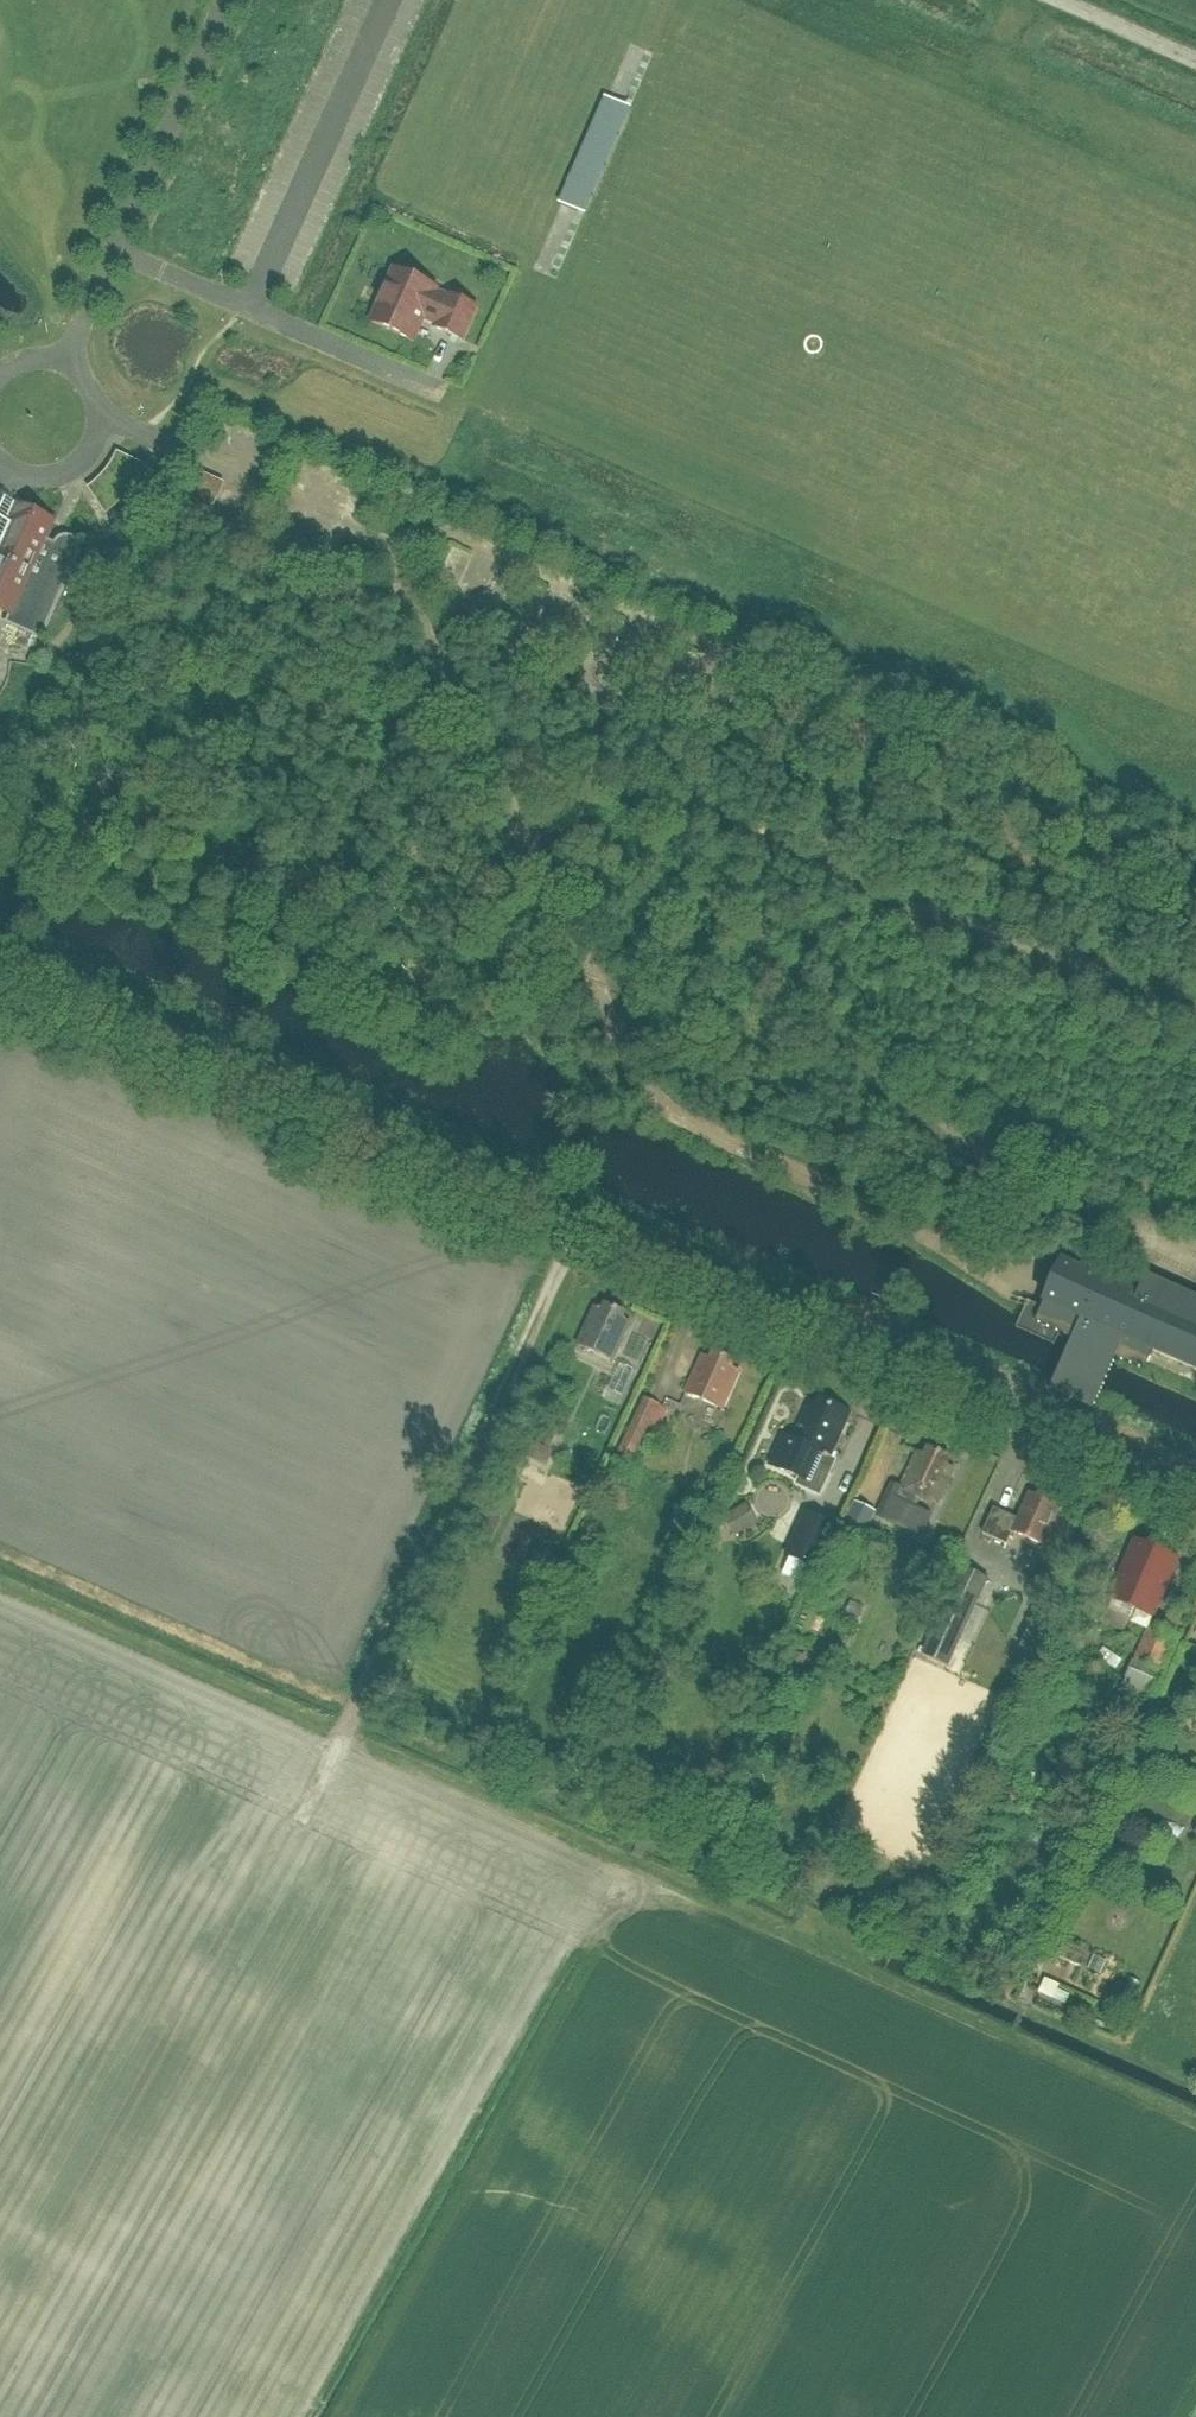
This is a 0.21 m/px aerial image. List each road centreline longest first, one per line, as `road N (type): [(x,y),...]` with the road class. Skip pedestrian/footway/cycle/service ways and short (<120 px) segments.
road 1 (tertiary): [(1195,1494),(0,960)]
road 2 (track): [(347,1734),(581,1220)]
road 3 (track): [(0,1592),(347,1734)]
road 4 (unclassified): [(1195,60),(1062,0)]

